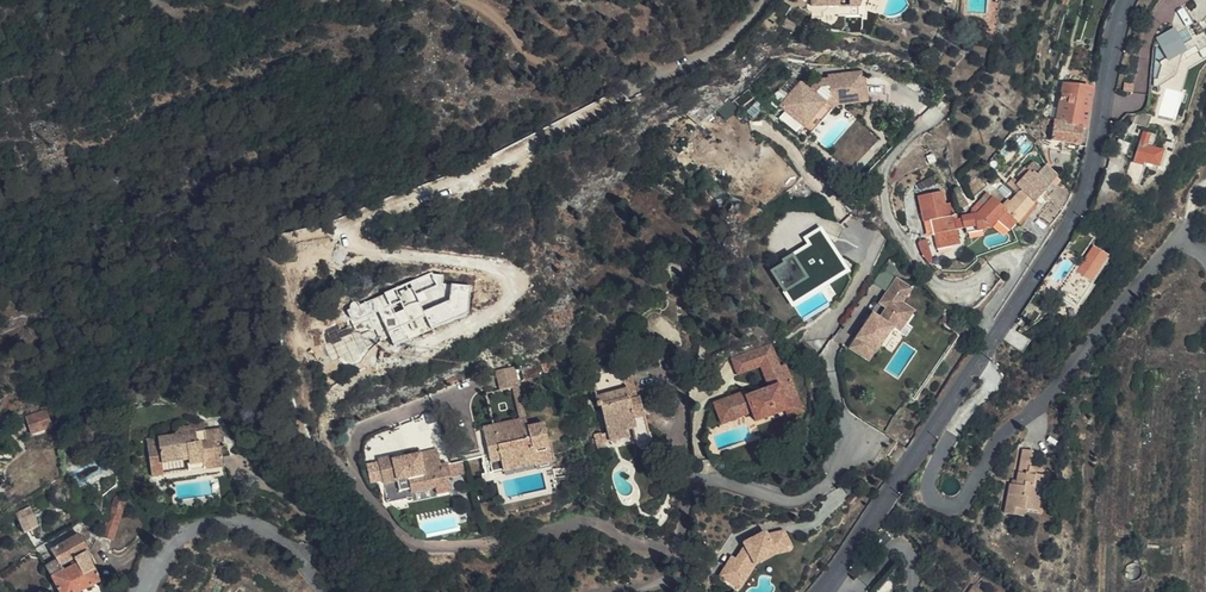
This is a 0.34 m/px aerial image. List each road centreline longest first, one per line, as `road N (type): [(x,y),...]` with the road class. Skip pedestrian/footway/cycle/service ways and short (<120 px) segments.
road 1 (tertiary): [(821,591),(1080,206),(1124,0)]
road 2 (residential): [(326,591),(274,533),(235,519),(186,534),(148,591)]
road 3 (track): [(620,75),(544,59),(491,16),(453,0)]
road 4 (unclassified): [(764,0),(702,56),(636,87),(620,75)]
road 5 (track): [(282,0),(177,10),(161,0)]

